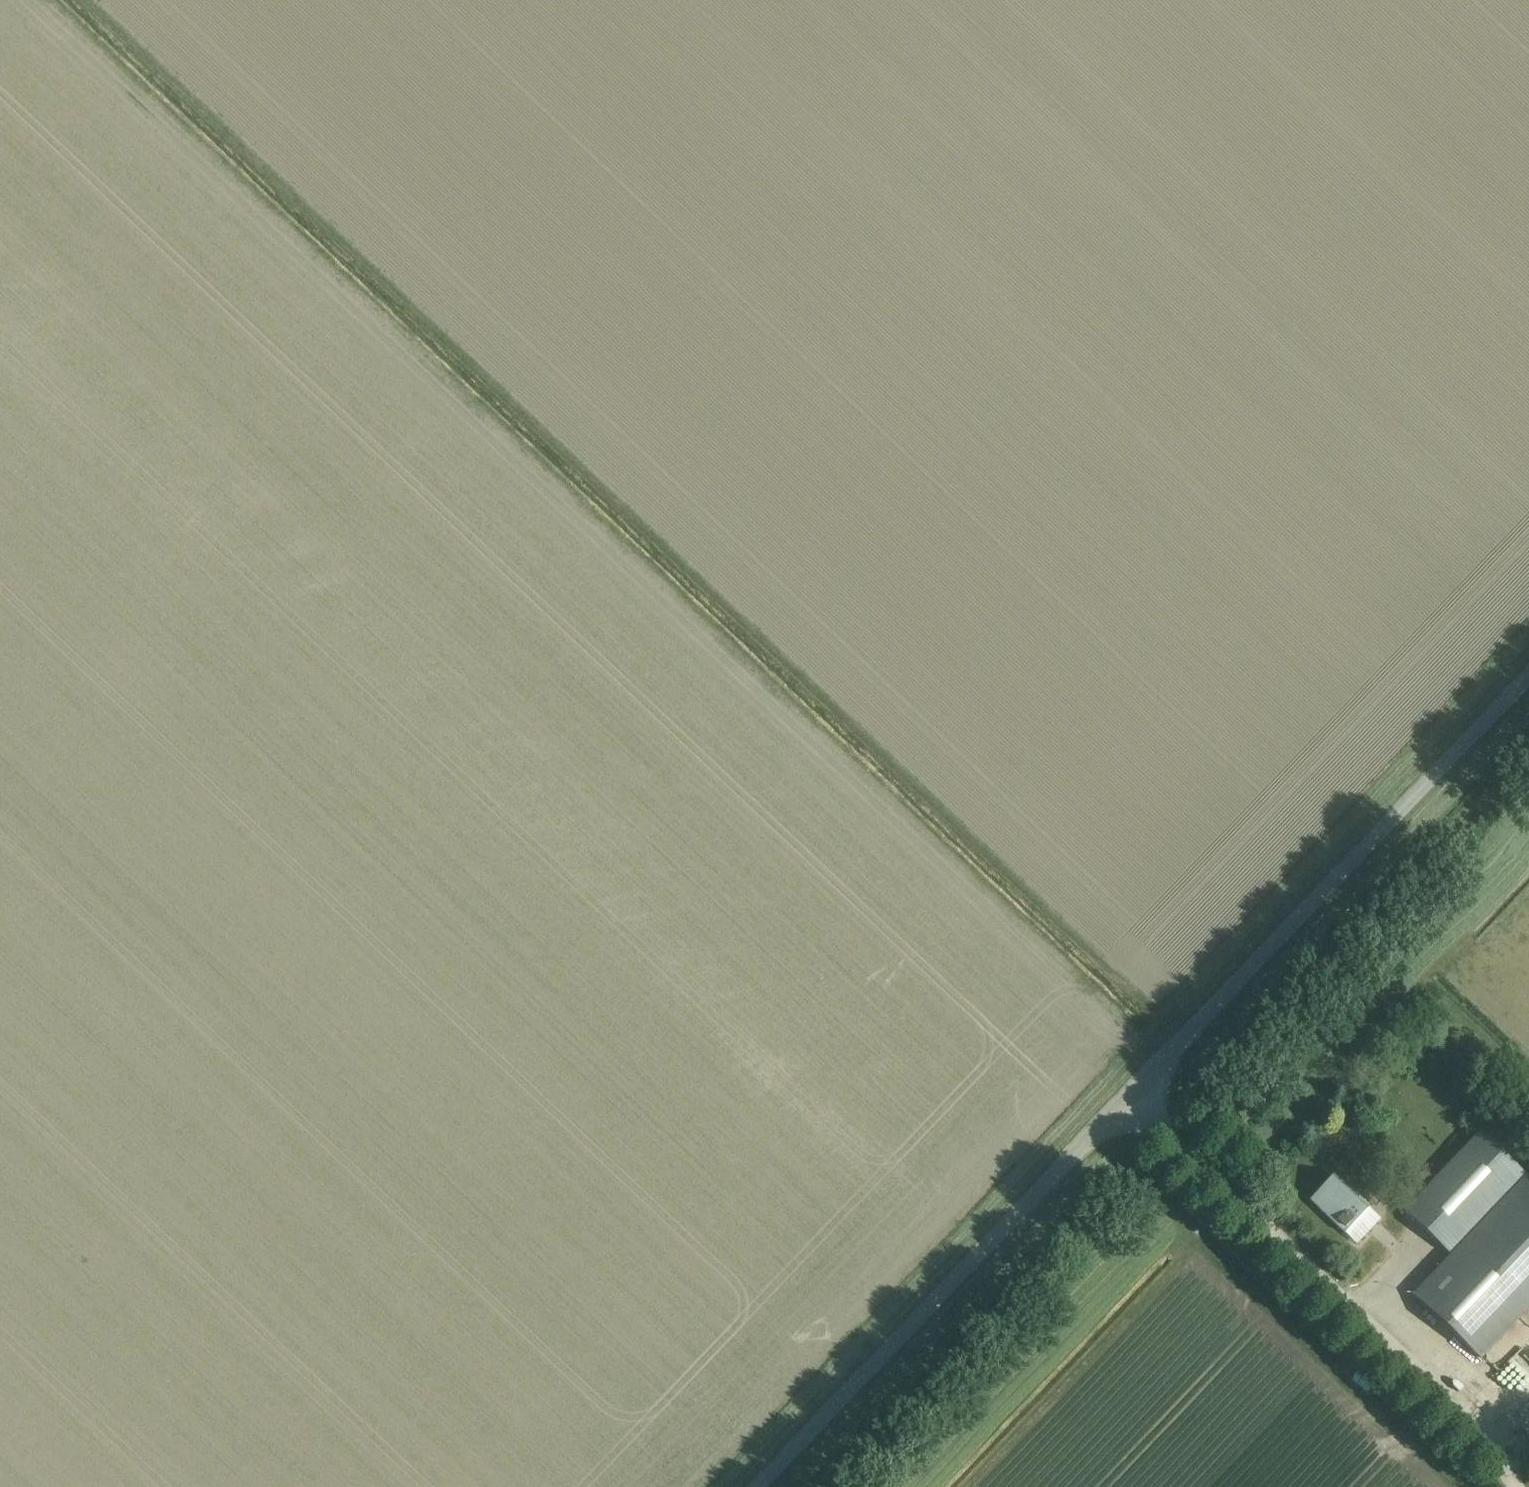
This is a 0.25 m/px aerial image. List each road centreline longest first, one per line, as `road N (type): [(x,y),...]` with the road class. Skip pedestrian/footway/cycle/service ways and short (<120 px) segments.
road 1 (unclassified): [(758,1486),(1528,674)]

